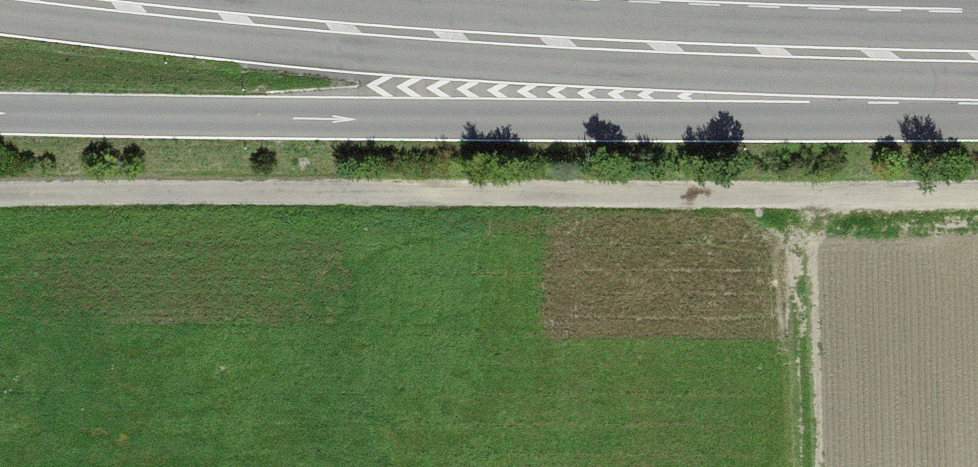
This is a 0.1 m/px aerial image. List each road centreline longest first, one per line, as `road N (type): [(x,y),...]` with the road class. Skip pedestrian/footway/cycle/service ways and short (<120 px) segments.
road 1 (track): [(0,194),(977,181)]
road 2 (tertiary): [(0,116),(977,118)]
road 3 (primary): [(977,55),(462,37),(105,0)]

